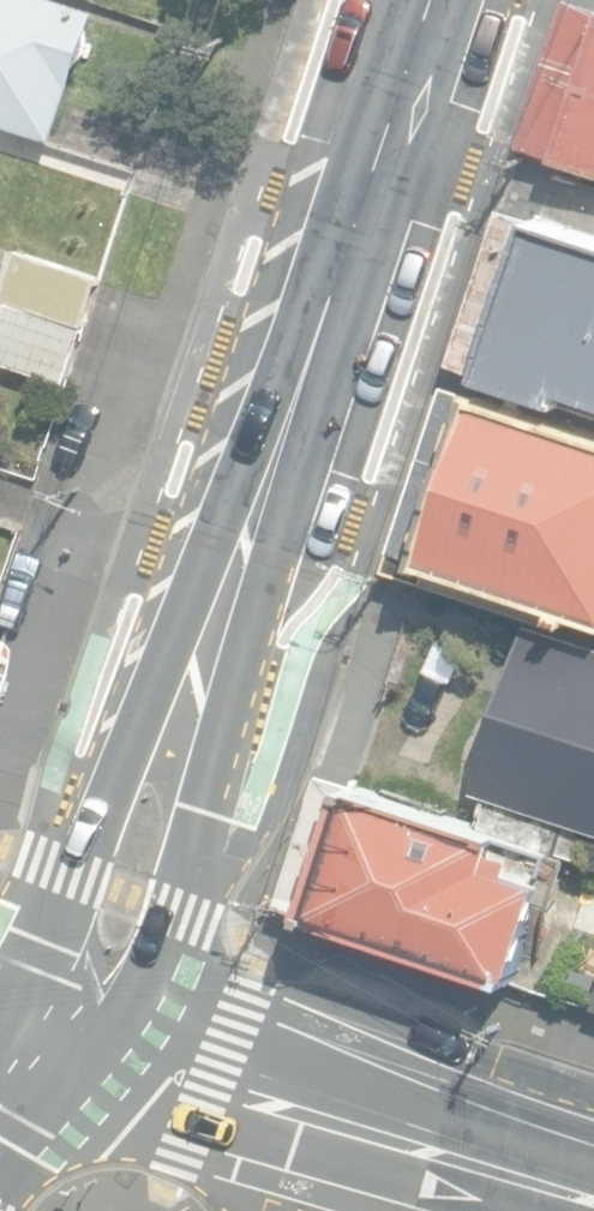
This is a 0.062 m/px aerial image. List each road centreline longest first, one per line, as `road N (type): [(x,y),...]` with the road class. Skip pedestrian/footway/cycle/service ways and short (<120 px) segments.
road 1 (secondary): [(429,0),(78,1034)]
road 2 (secondary): [(593,1197),(78,1034)]
road 3 (unclassified): [(78,1034),(0,1125)]

